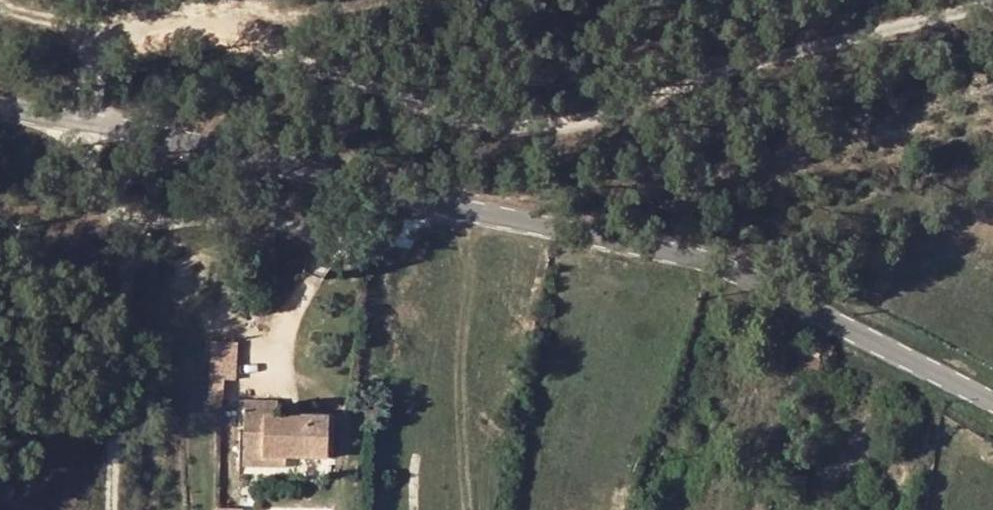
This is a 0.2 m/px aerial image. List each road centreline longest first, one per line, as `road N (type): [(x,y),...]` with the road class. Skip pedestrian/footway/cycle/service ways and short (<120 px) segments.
road 1 (residential): [(89,123),(98,67),(119,43),(167,28),(219,30),(438,110),(529,128),(573,124),(827,45),(992,4)]
road 2 (tertiary): [(89,123),(733,280),(992,401)]
road 3 (residential): [(108,509),(124,231),(89,123)]

